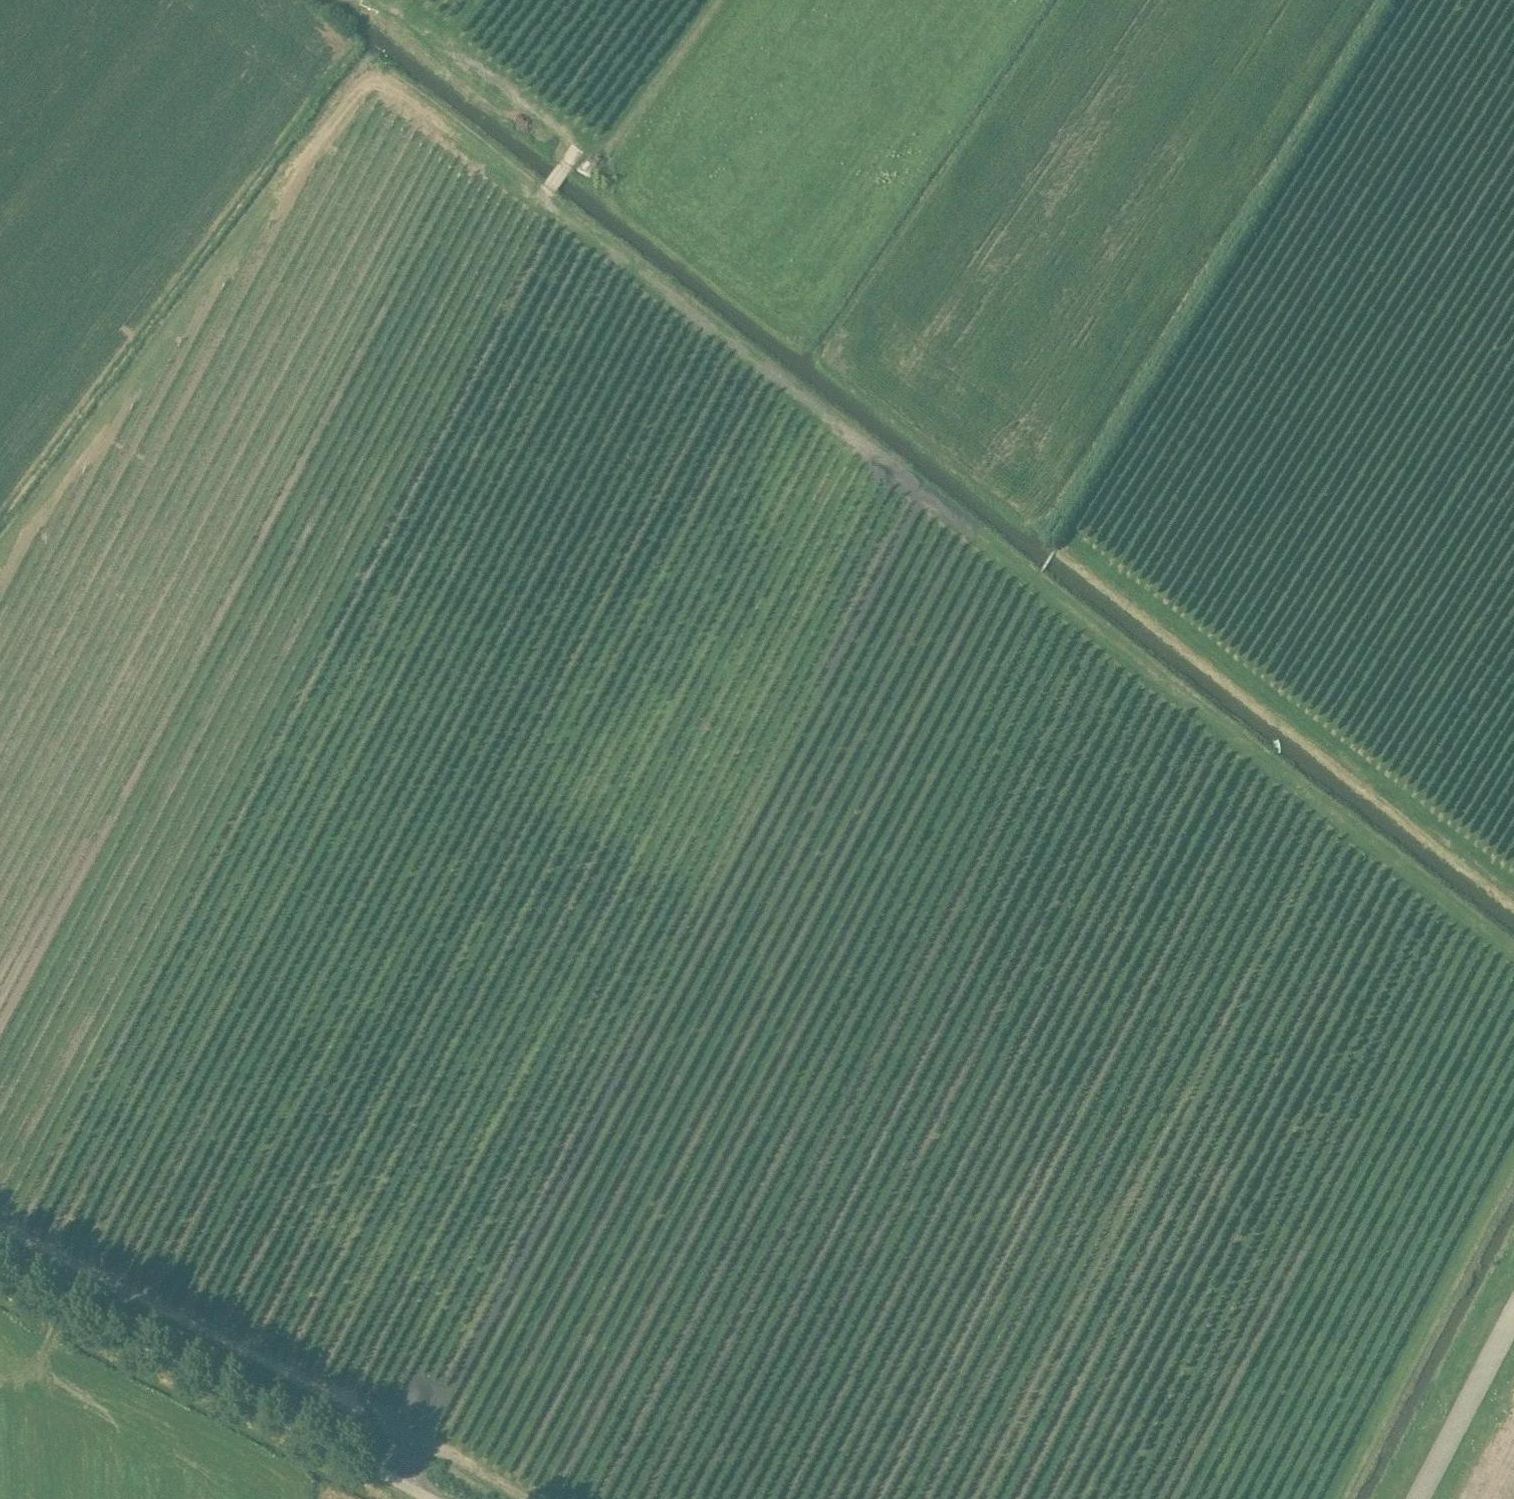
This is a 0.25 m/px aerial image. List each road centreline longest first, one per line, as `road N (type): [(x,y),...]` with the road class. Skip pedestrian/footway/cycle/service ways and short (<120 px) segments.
road 1 (unclassified): [(433,1498),(0,1275)]

